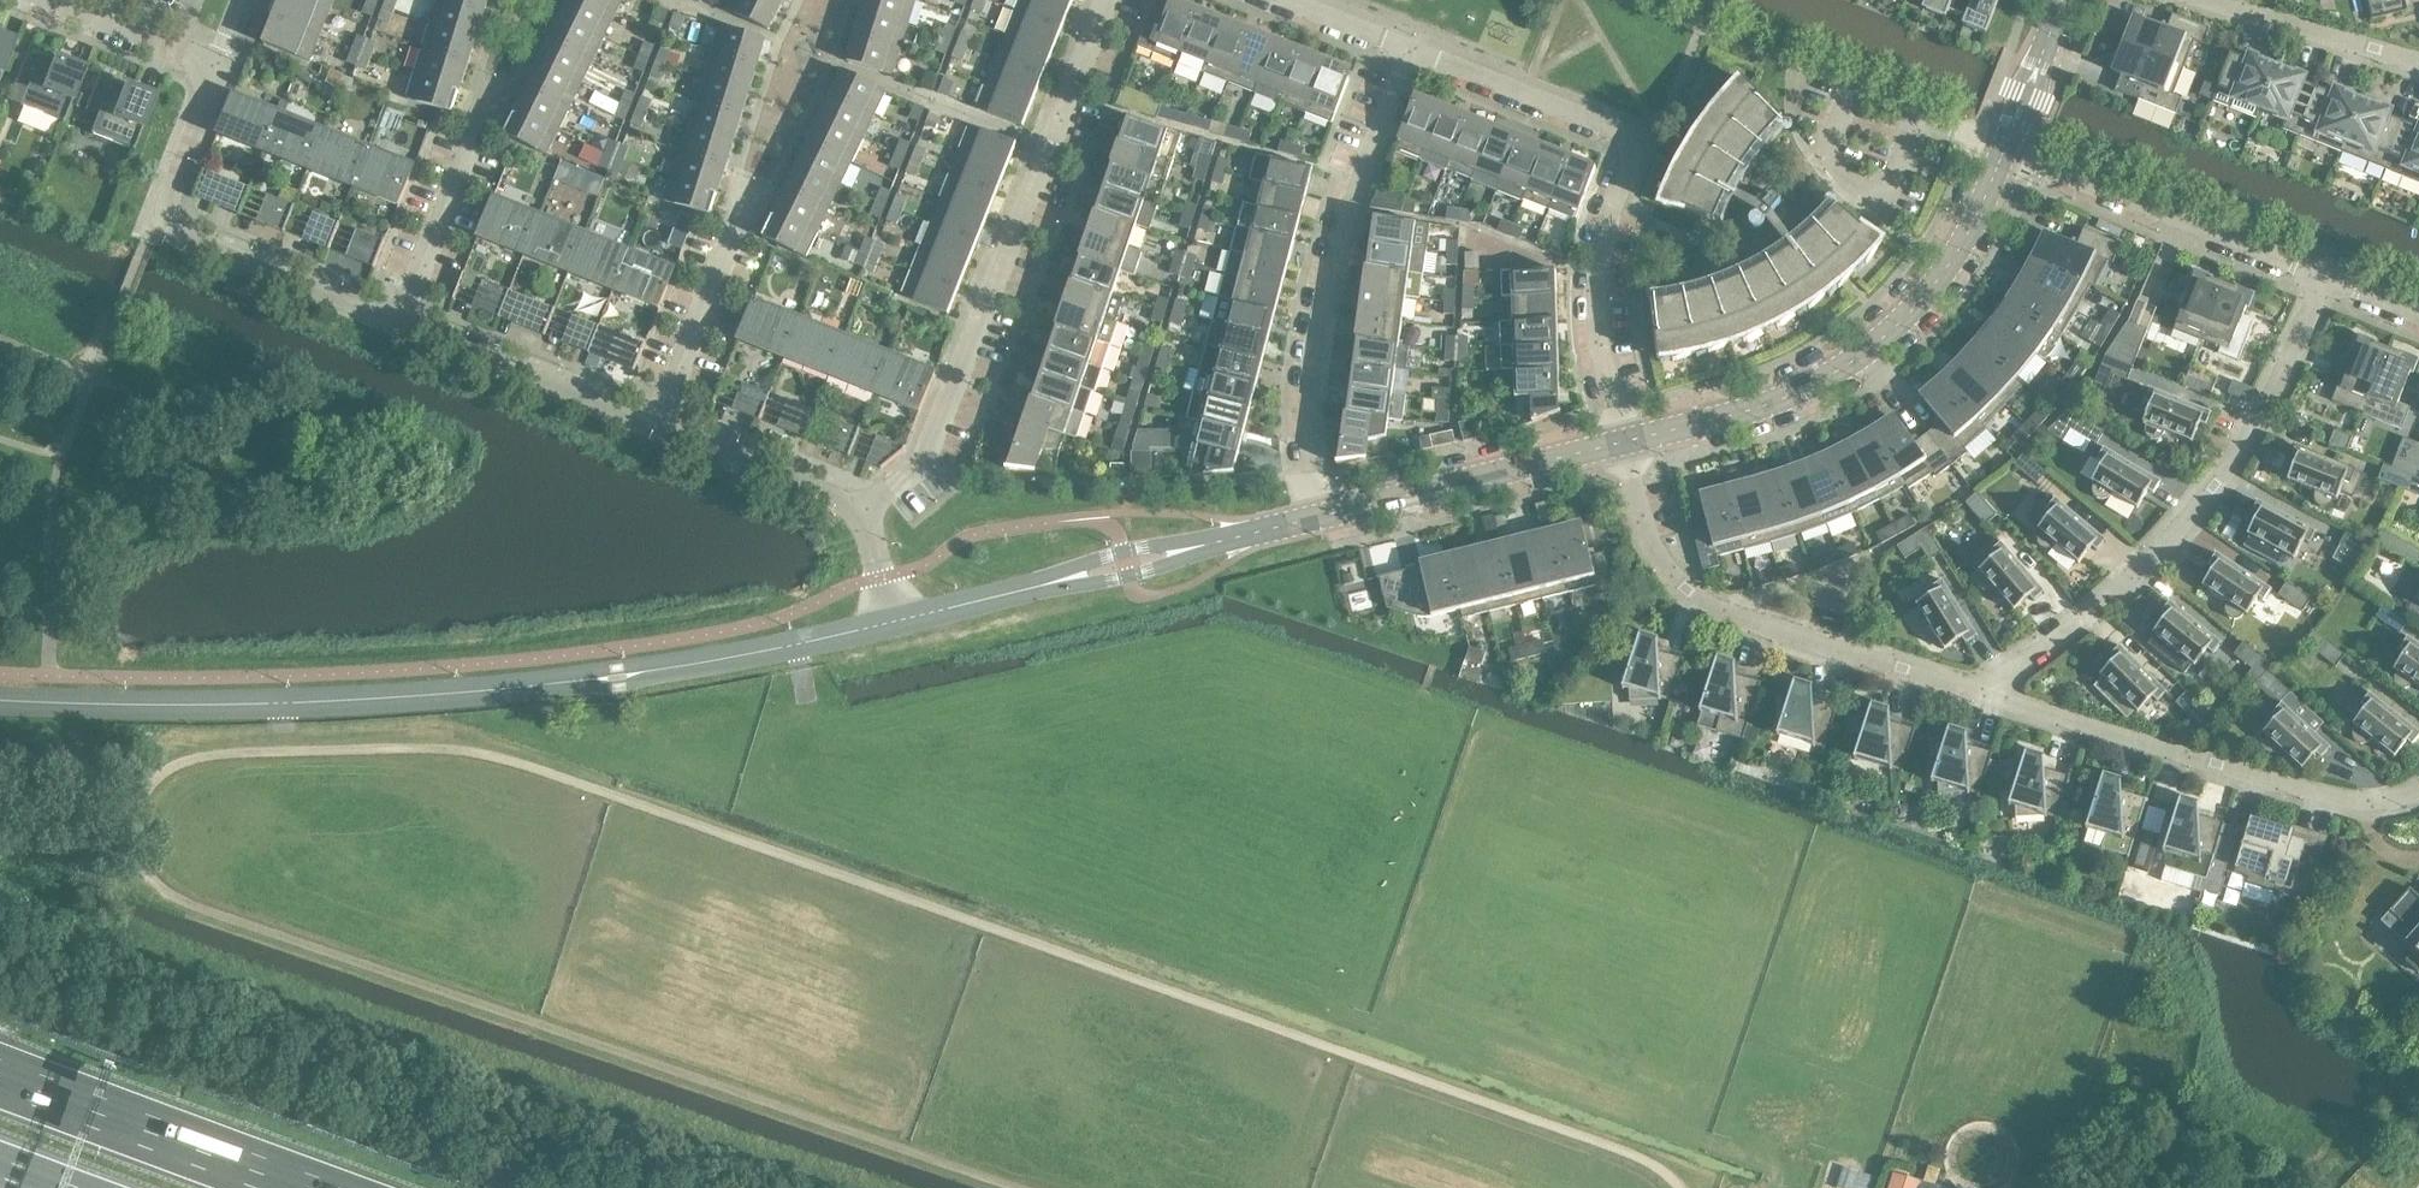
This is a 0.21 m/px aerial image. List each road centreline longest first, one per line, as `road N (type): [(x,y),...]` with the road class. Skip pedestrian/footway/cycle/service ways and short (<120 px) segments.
road 1 (tertiary): [(47,700),(496,689),(704,662),(891,625)]
road 2 (residential): [(867,508),(929,457),(1108,0)]
road 3 (residential): [(1623,447),(1598,315),(1605,234),(1639,138),(1407,50)]
road 4 (residential): [(1983,697),(2125,589),(2213,500),(2331,282)]
road 5 (tertiary): [(1623,447),(1806,391),(1879,347),(1964,248),(2002,157)]
road 6 (residential): [(1326,517),(1312,418),(1322,311),(1407,50)]
road 7 (residential): [(1623,447),(1653,550),(1672,580),(1704,605),(1983,697)]
road 8 (residential): [(1983,697),(2320,798),(2374,804),(2418,792)]
road 9 (tertiary): [(891,625),(1326,517)]
road 10 (residential): [(400,326),(182,241),(165,212),(216,72)]
road 11 (residential): [(2331,282),(2002,157)]
road 12 (tertiary): [(1326,517),(1623,447)]
road 13 (residential): [(658,427),(400,326)]
road 14 (motorway): [(243,1187),(0,1096)]
road 15 (residential): [(867,508),(658,427)]
road 16 (residential): [(2418,67),(2209,0)]
road 17 (residential): [(658,427),(730,240)]
road 18 (residential): [(400,326),(469,145)]
road 19 (residential): [(216,72),(42,0)]
road 20 (tertiary): [(2002,157),(2063,0)]
road 21 (residential): [(2002,157),(1850,93)]
road 22 (residential): [(1407,50),(1290,0)]

